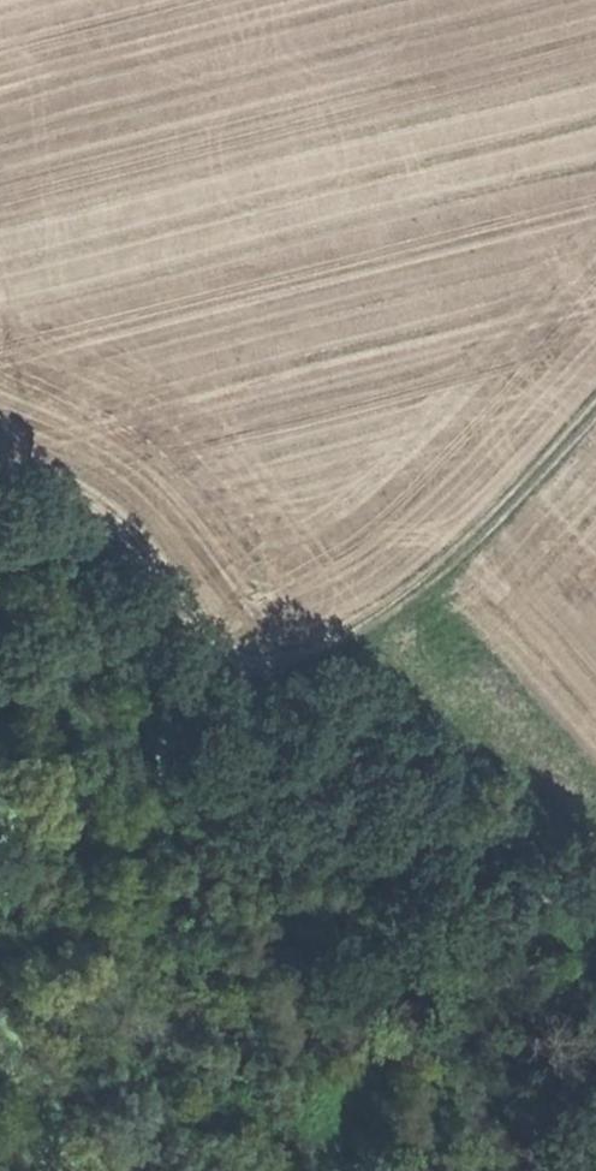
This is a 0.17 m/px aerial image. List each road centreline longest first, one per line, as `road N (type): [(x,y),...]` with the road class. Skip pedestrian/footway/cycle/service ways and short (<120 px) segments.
road 1 (track): [(595,425),(284,709)]

